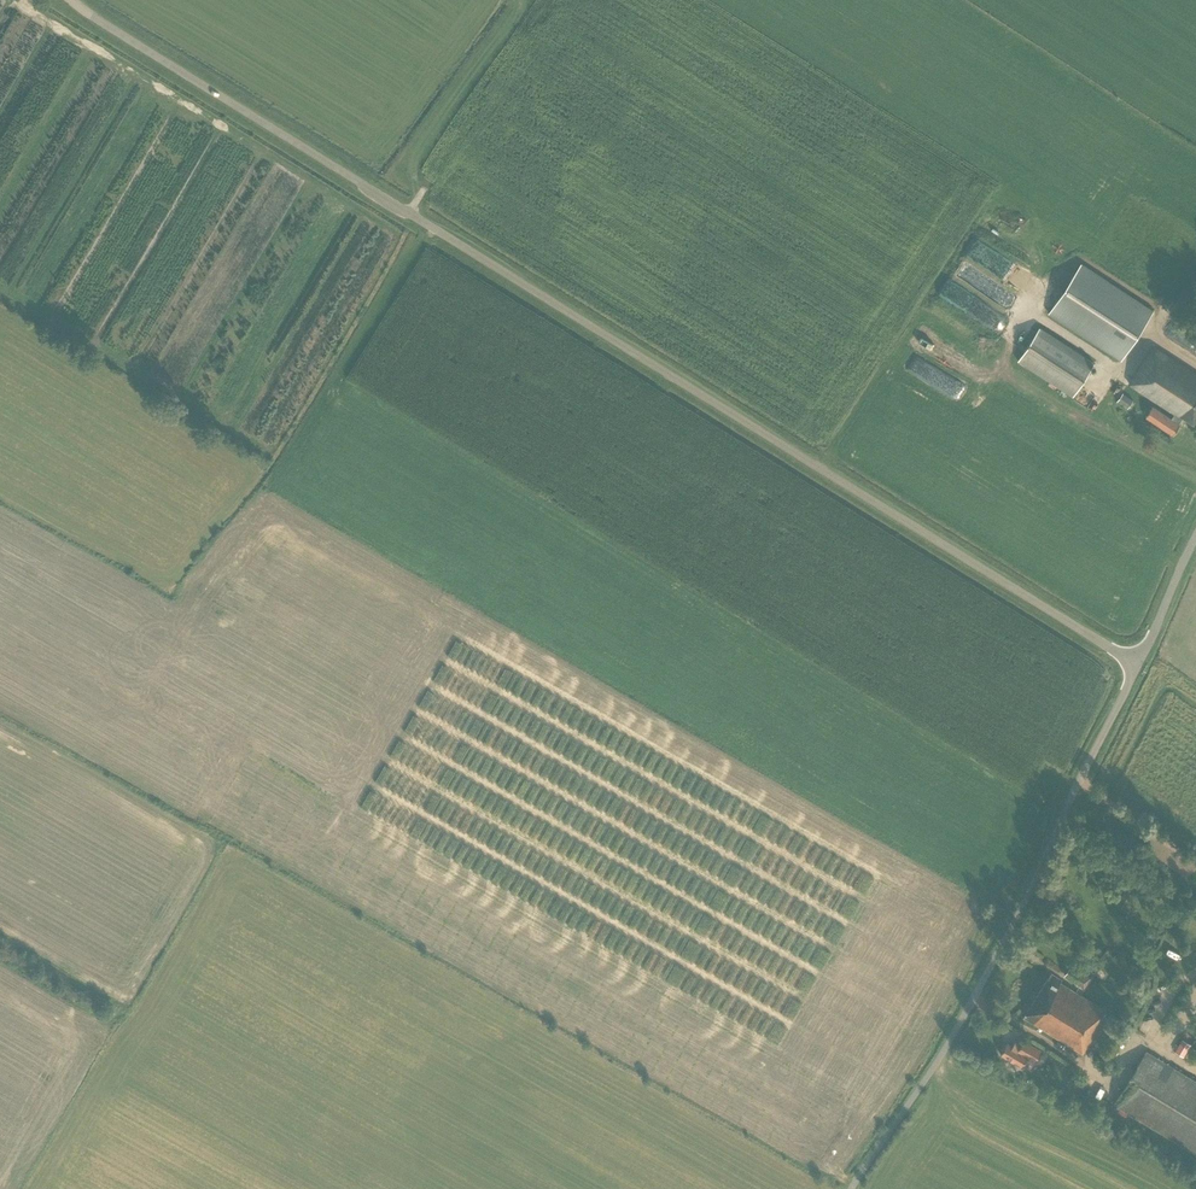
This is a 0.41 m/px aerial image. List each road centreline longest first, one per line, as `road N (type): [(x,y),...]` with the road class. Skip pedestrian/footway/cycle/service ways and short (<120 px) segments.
road 1 (unclassified): [(1136,668),(97,23),(73,0)]
road 2 (unclassified): [(850,1188),(935,1068),(1003,945),(1136,668)]
road 3 (unclassified): [(1136,668),(1195,545)]

